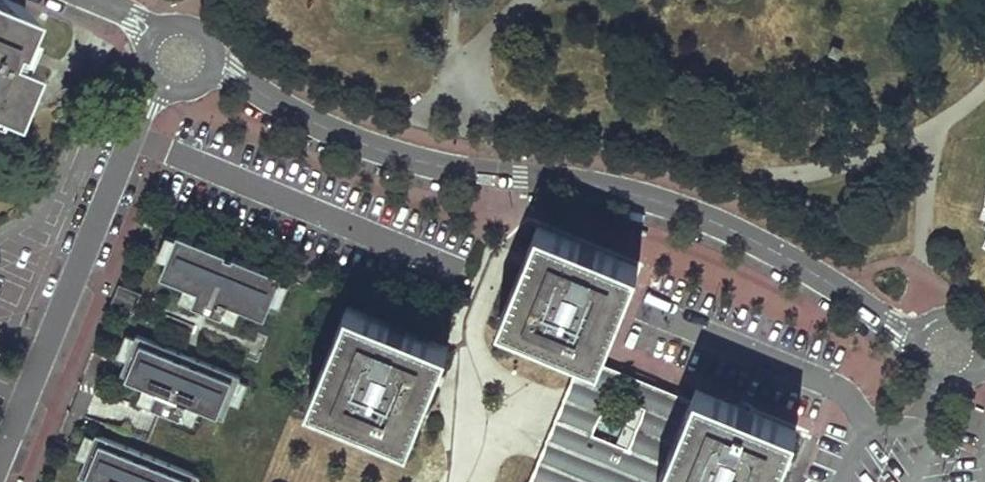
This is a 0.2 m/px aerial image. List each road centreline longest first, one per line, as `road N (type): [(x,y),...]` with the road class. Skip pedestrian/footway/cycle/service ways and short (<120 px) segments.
road 1 (residential): [(916,344),(839,286),(694,214),(588,184),(423,163),(285,110),(213,67)]
road 2 (residential): [(0,465),(160,87)]

